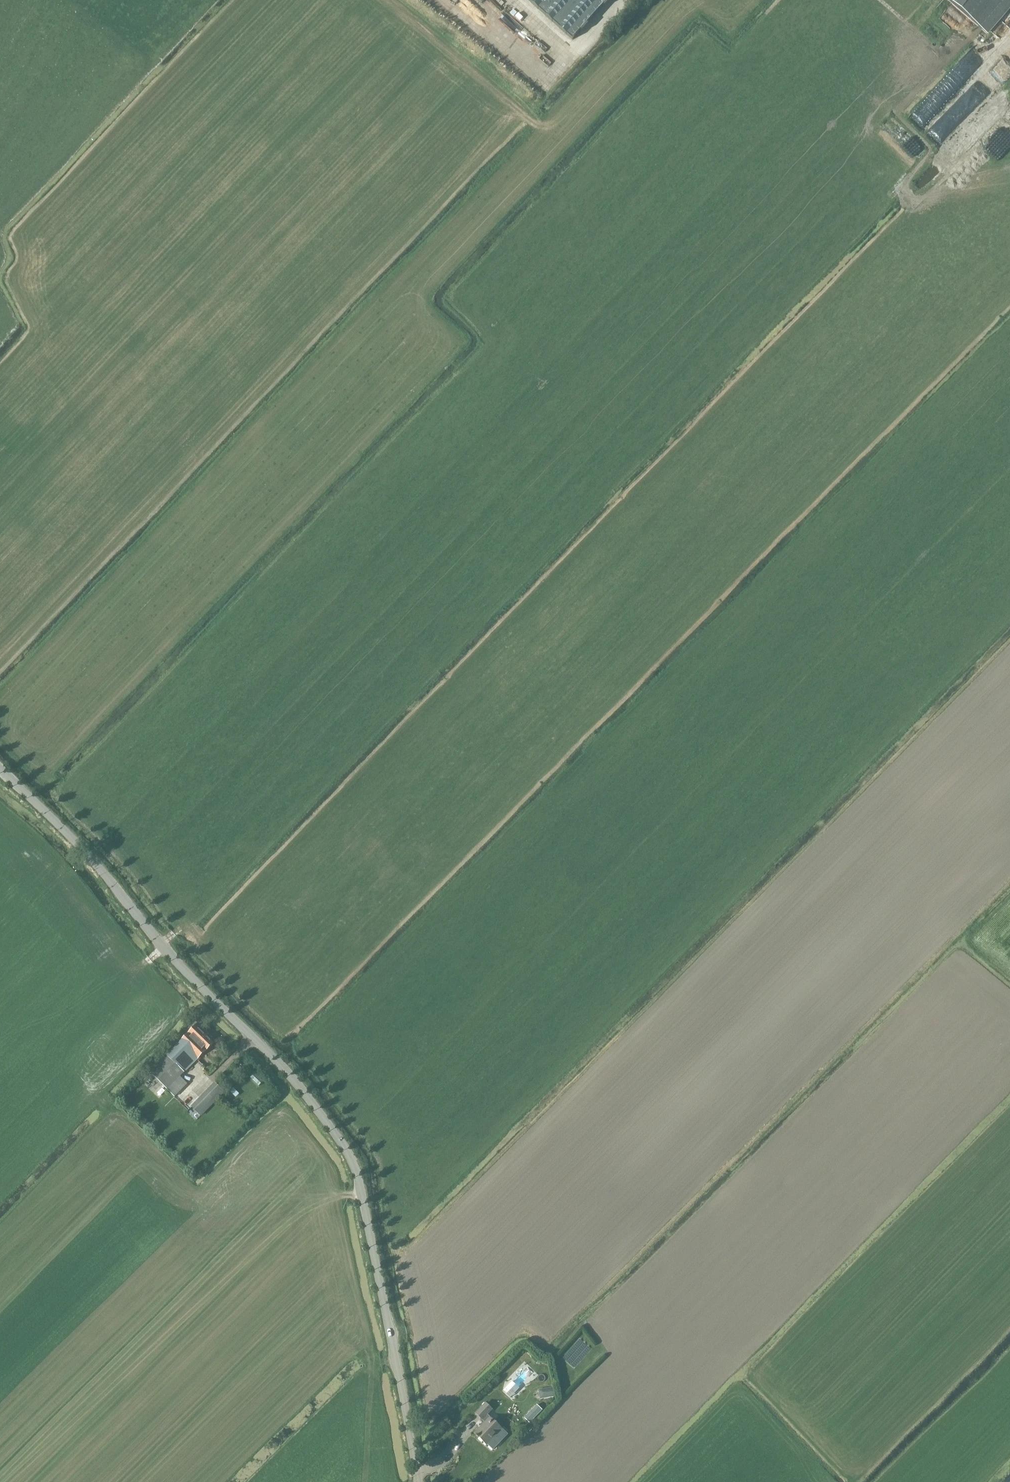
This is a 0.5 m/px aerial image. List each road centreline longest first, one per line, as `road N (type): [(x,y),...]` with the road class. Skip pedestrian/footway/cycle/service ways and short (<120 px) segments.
road 1 (unclassified): [(421,1481),(361,1177),(345,1145),(311,1099),(161,945),(89,852),(0,767)]

